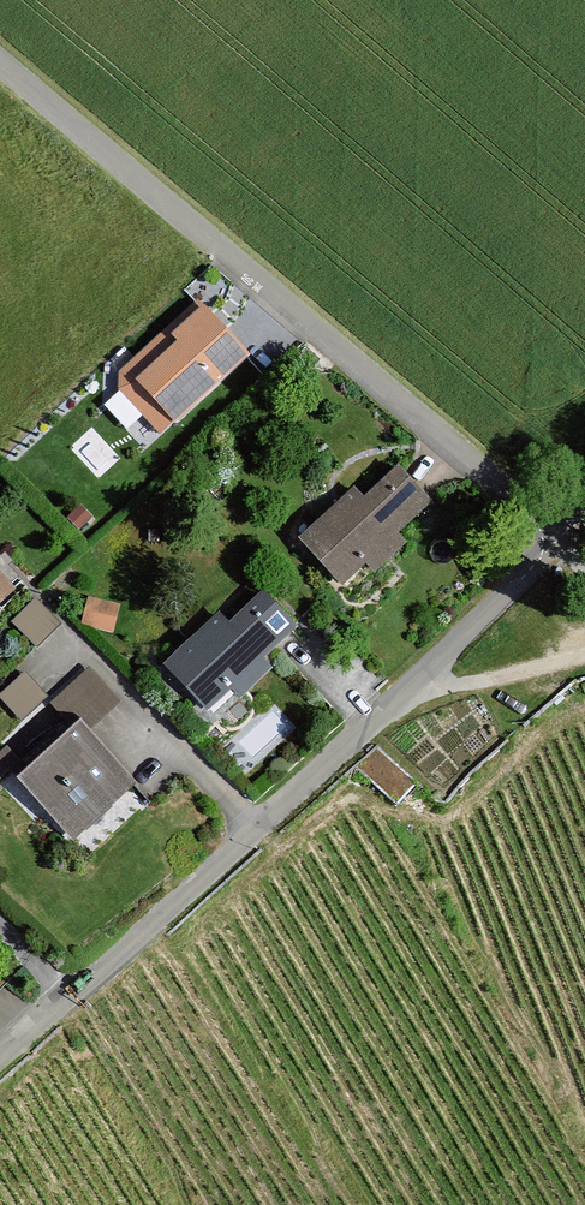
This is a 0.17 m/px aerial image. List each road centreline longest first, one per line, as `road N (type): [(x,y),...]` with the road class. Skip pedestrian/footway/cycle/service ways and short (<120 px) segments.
road 1 (residential): [(0,1068),(411,700),(558,535)]
road 2 (unclassified): [(0,64),(558,535)]
road 3 (track): [(411,700),(584,655)]

